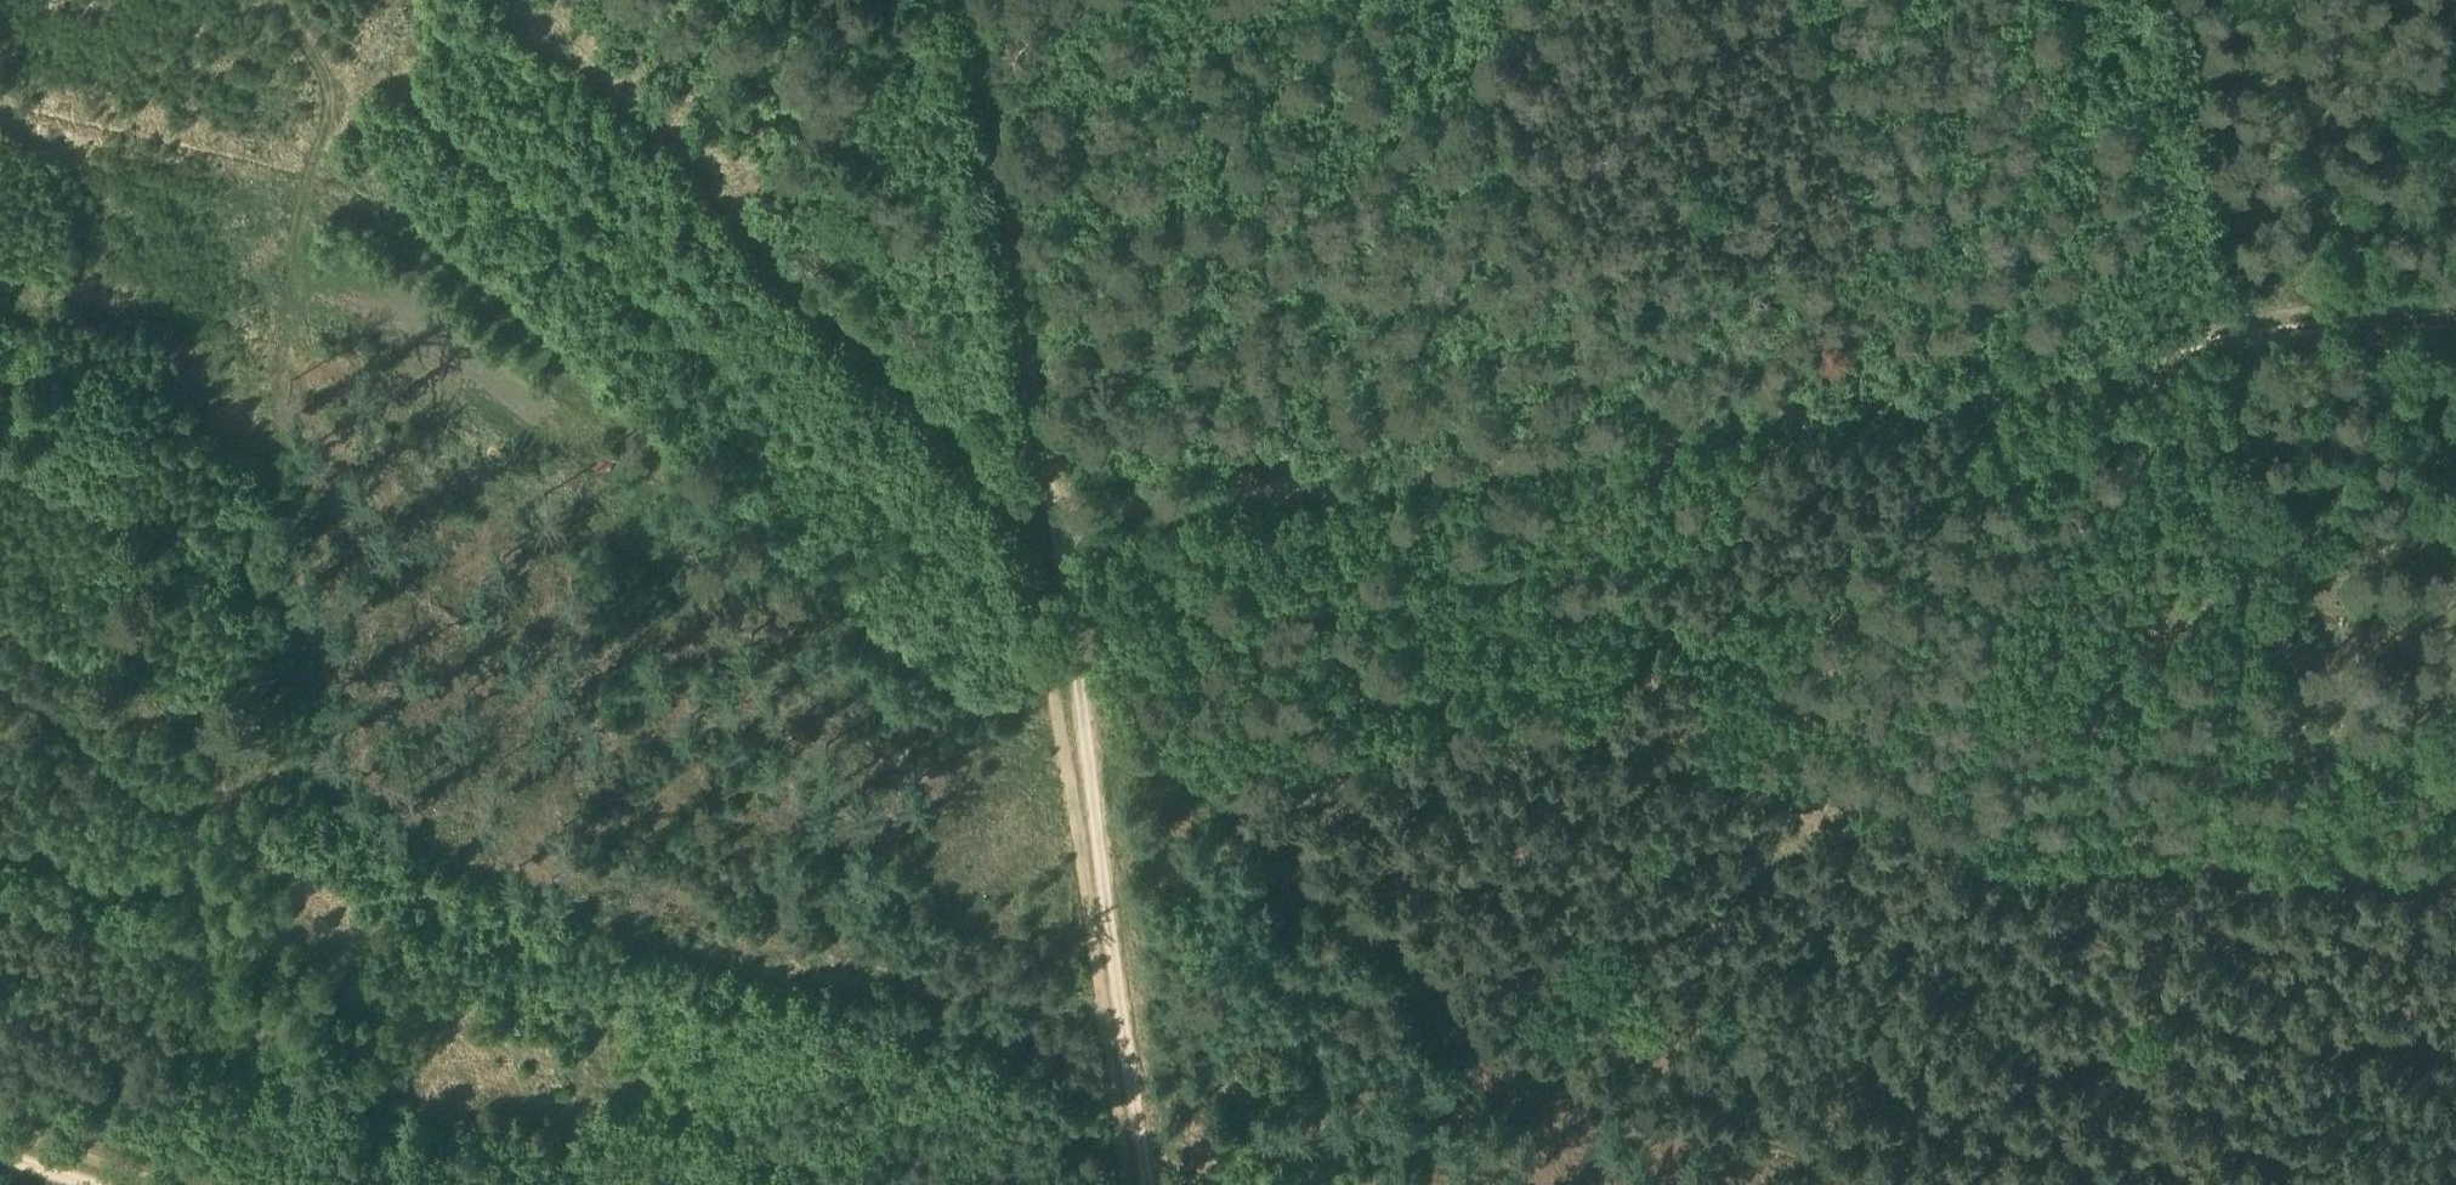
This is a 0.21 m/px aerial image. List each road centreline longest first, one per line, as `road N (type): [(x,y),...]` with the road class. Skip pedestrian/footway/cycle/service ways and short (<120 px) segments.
road 1 (track): [(2455,309),(1046,520)]
road 2 (track): [(1144,1184),(1041,504)]
road 3 (track): [(1041,504),(972,0)]
road 4 (track): [(121,1184),(0,1147)]

